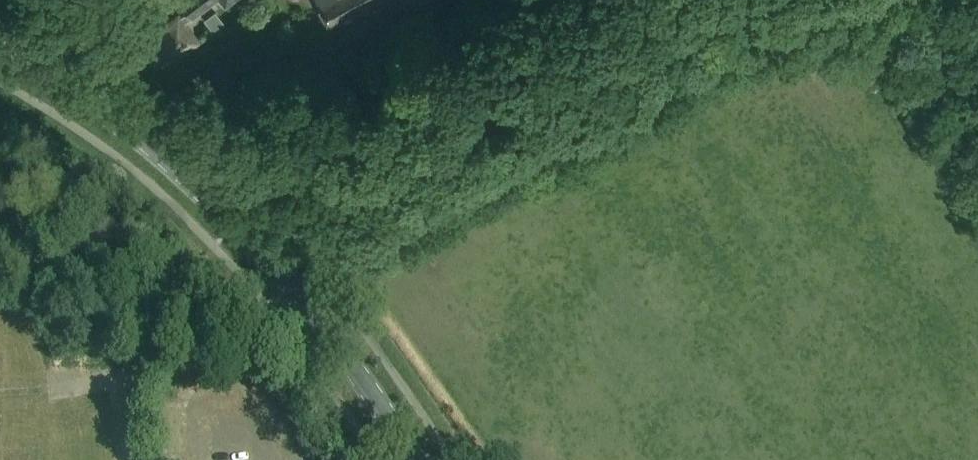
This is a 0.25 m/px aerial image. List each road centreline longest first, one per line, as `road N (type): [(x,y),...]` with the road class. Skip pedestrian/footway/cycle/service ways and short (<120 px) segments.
road 1 (track): [(256,208),(674,0)]
road 2 (secondary): [(238,225),(59,78),(0,48)]
road 3 (secondary): [(413,459),(238,225)]

